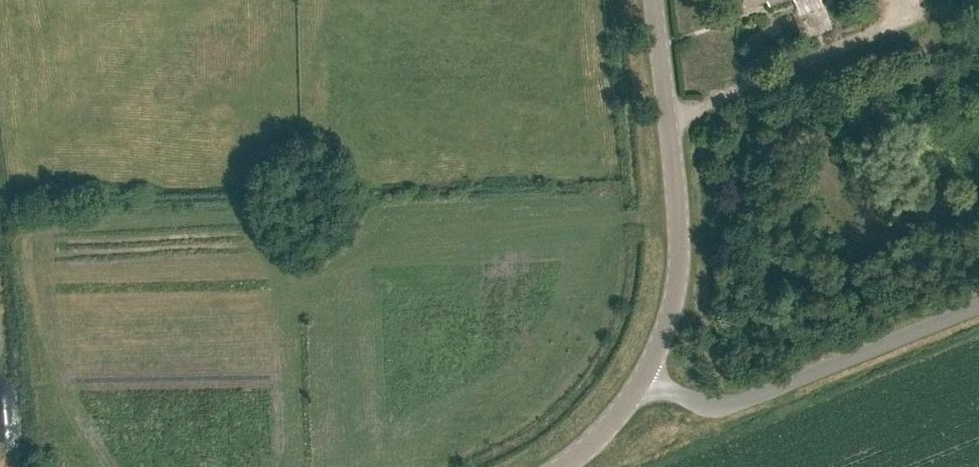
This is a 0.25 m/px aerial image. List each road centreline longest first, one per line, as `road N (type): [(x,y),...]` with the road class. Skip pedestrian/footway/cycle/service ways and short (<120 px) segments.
road 1 (unclassified): [(646,380),(679,269),(653,0)]
road 2 (unclassified): [(646,380),(705,407),(728,407),(978,307)]
road 3 (unclassified): [(560,466),(600,436),(646,380)]

